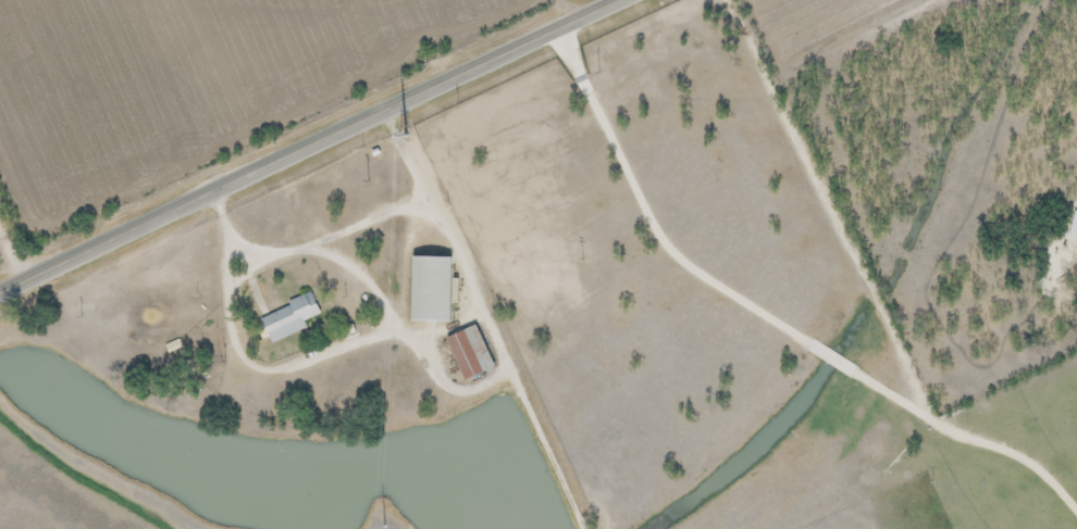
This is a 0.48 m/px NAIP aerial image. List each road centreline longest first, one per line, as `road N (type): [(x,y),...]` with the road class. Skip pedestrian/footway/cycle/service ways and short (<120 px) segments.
road 1 (secondary): [(0,296),(629,0)]

